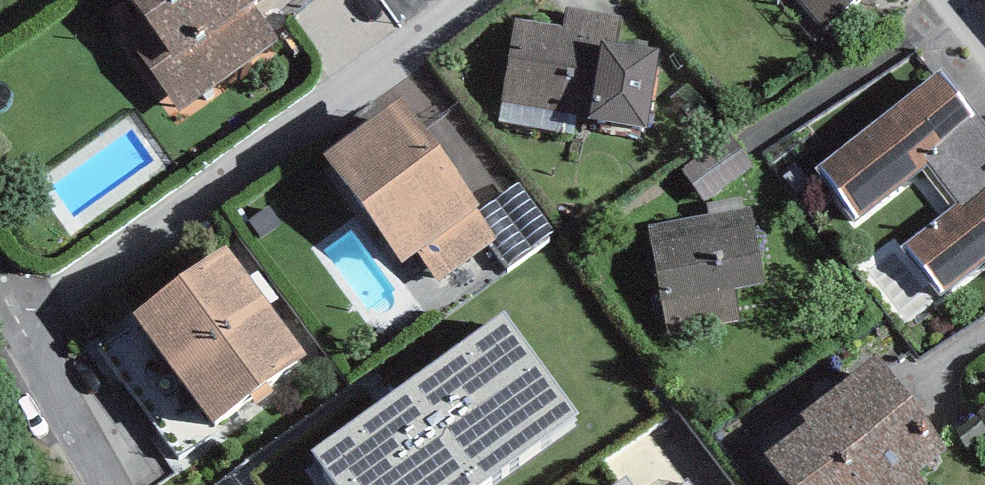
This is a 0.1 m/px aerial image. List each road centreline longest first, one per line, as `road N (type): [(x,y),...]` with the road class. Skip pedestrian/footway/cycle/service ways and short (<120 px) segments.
road 1 (residential): [(15,331),(467,0)]
road 2 (residential): [(104,484),(15,331)]

